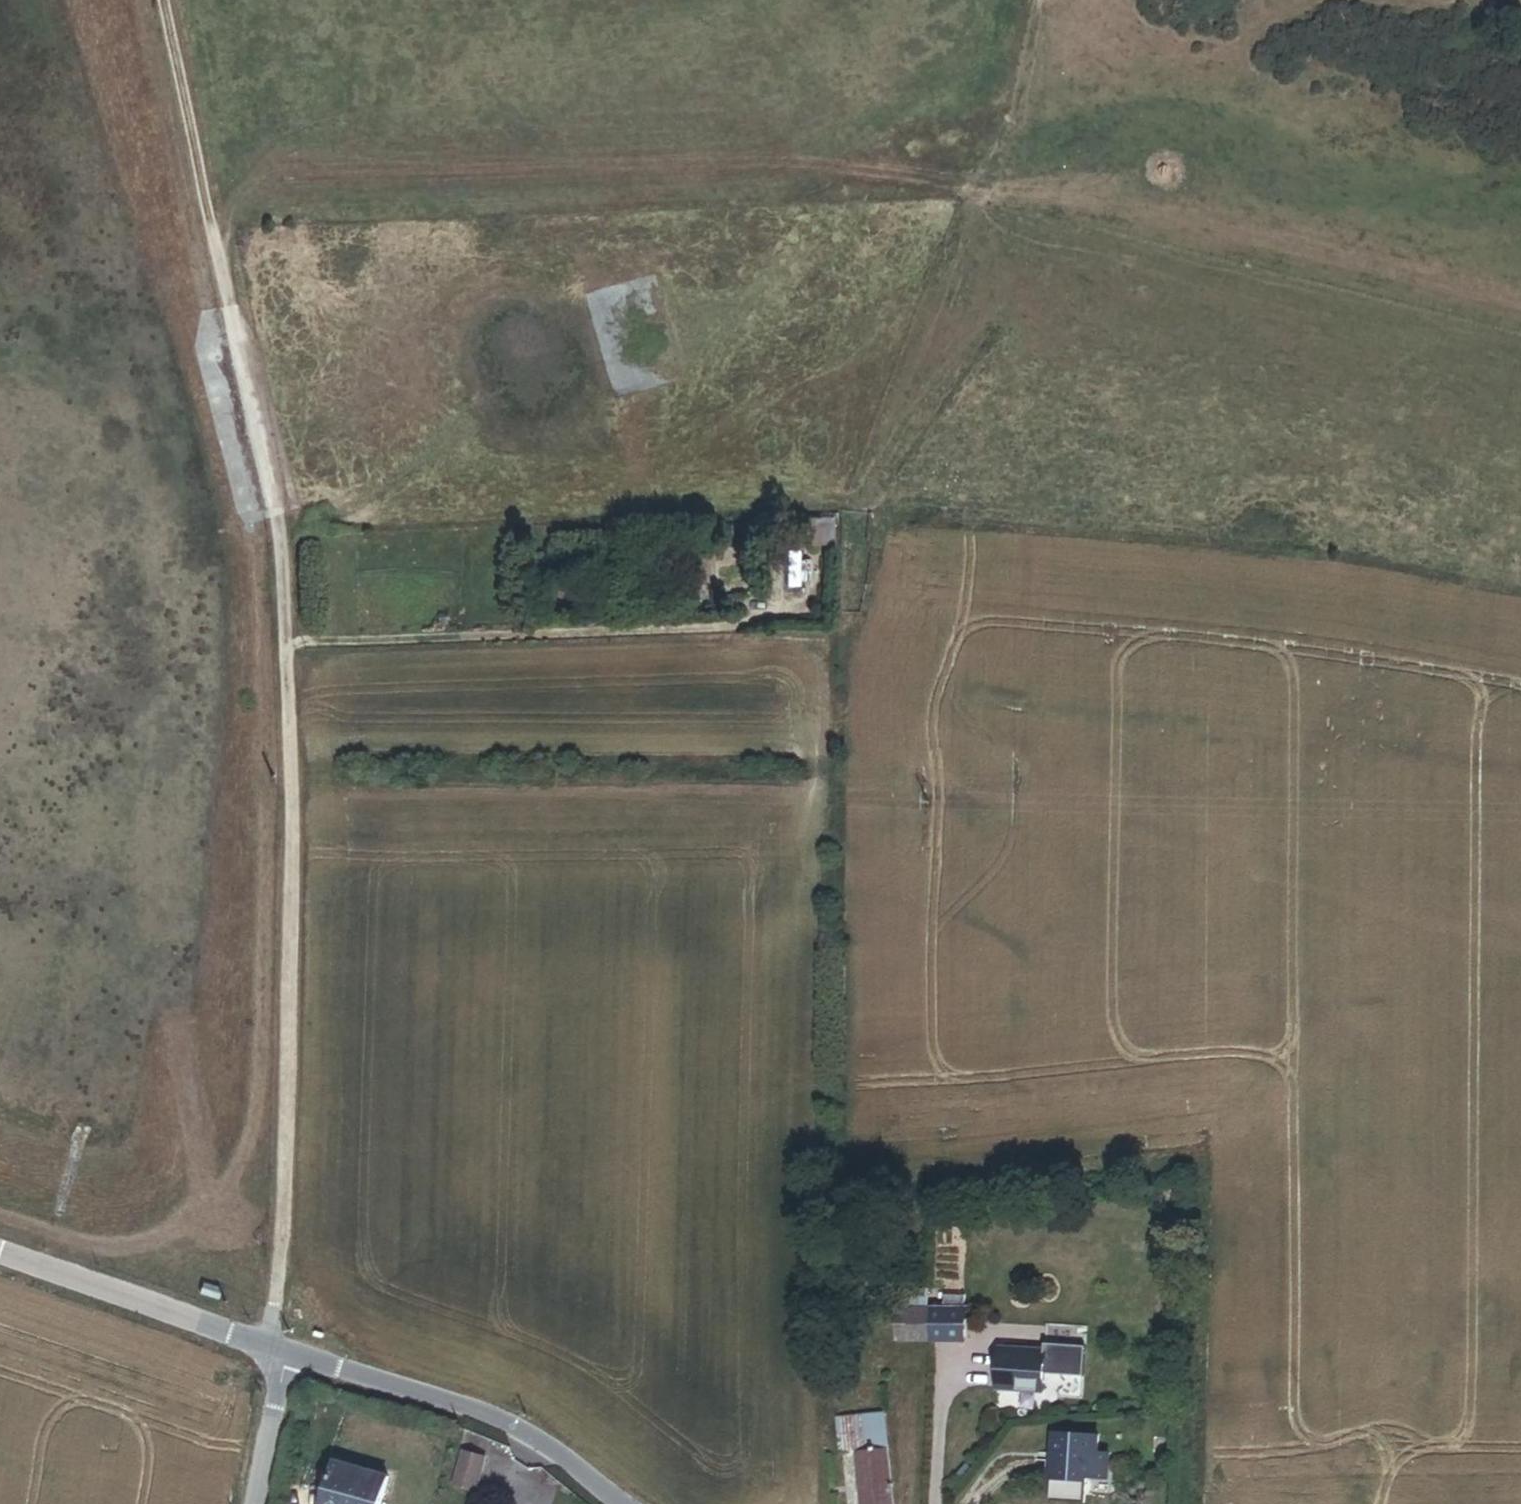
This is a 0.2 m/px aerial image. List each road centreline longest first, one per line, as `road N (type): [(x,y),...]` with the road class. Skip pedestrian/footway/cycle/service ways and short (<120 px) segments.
road 1 (track): [(166,0),(276,517),(290,616),(298,764),(289,1354)]
road 2 (unclassified): [(289,1354),(474,1409),(529,1436),(609,1503)]
road 3 (unclassified): [(0,1249),(289,1354)]
road 4 (unclassified): [(289,1354),(258,1503)]

